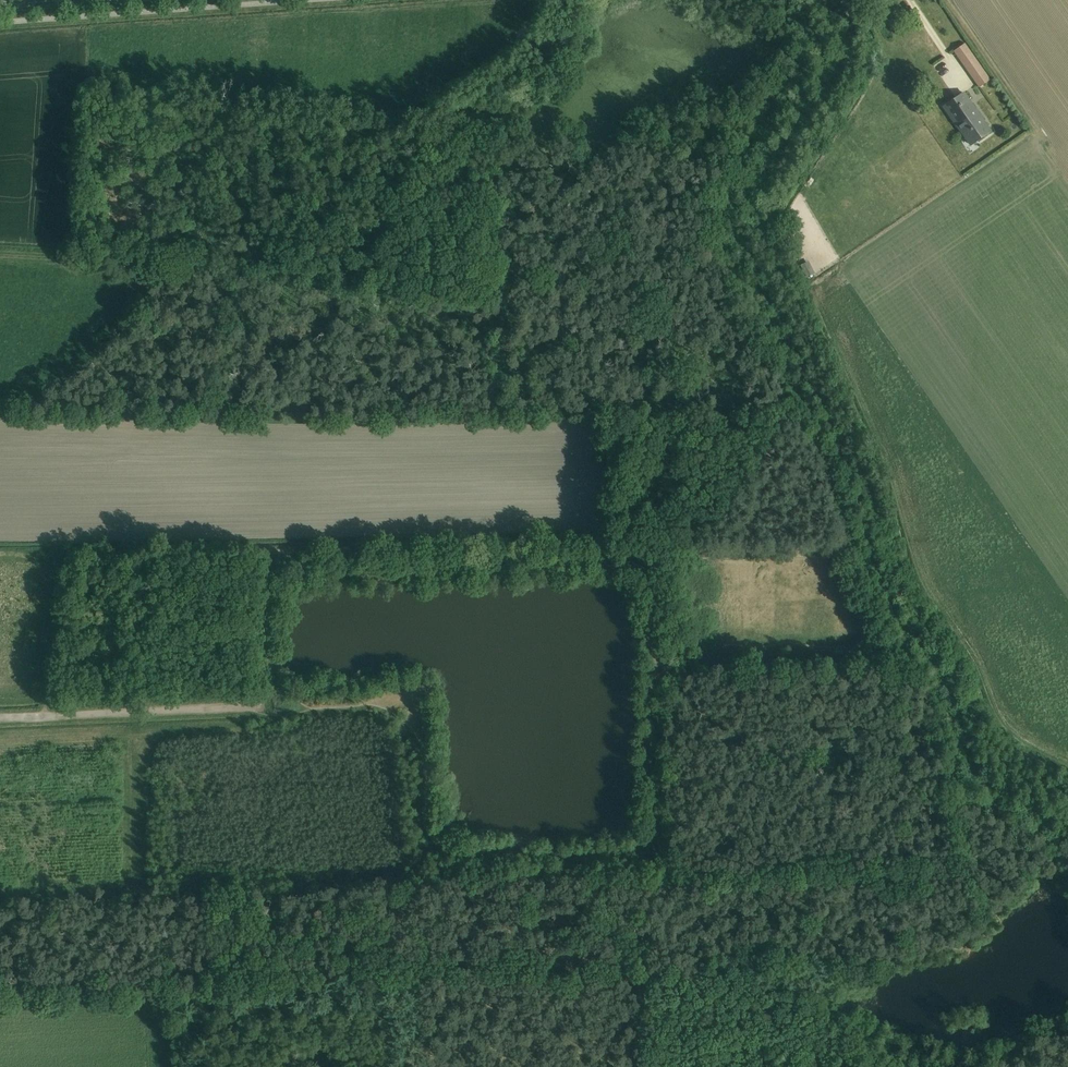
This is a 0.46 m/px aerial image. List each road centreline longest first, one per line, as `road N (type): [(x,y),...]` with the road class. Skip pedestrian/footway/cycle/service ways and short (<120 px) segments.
road 1 (track): [(820,406),(742,241),(741,200),(844,54),(845,0)]
road 2 (track): [(260,707),(0,719)]
road 3 (track): [(920,643),(893,609),(820,406)]
road 4 (track): [(1067,829),(974,769),(952,698),(920,643)]

